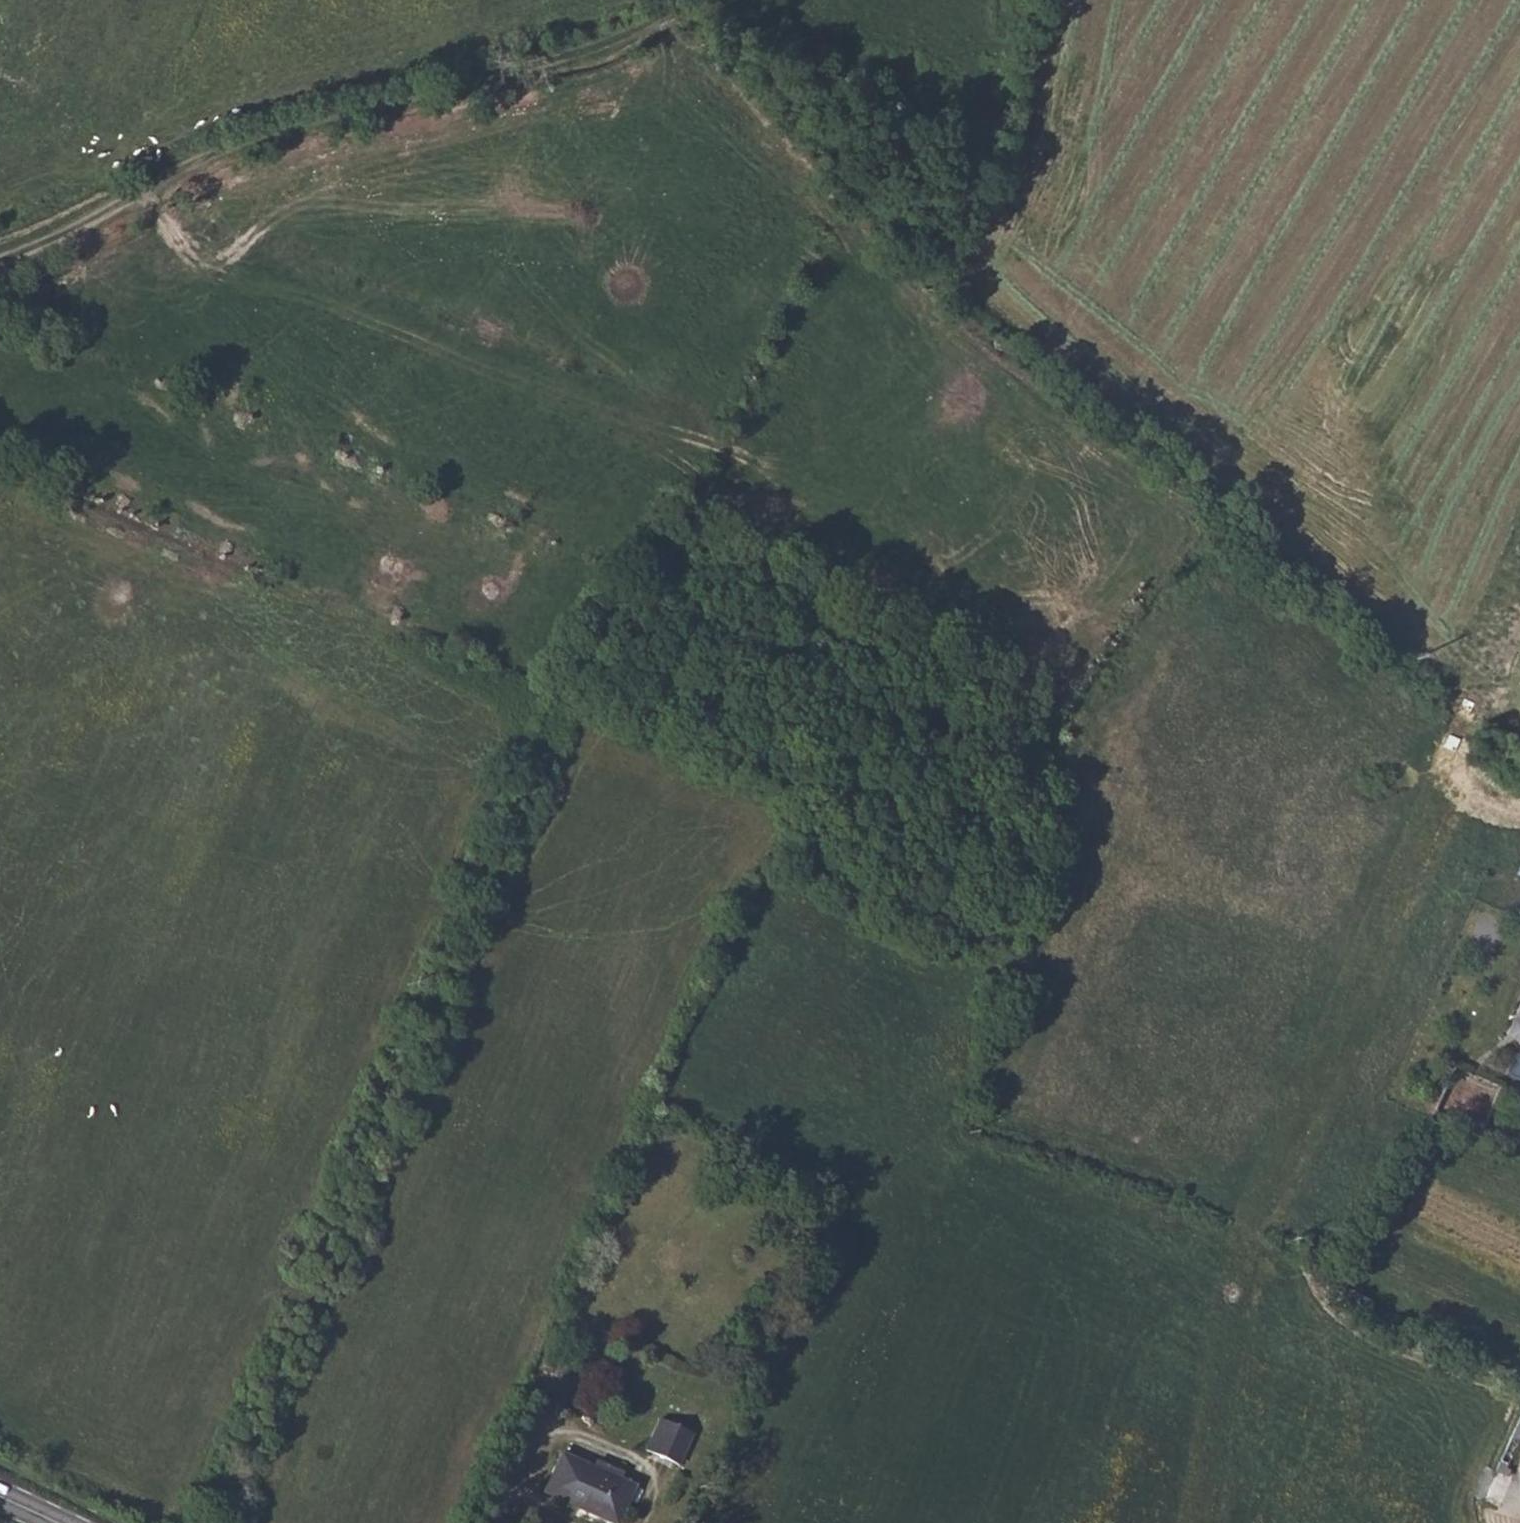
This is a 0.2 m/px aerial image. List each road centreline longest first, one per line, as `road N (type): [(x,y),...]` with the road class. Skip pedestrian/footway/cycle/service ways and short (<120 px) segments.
road 1 (track): [(0,257),(243,144),(526,78),(644,29)]

